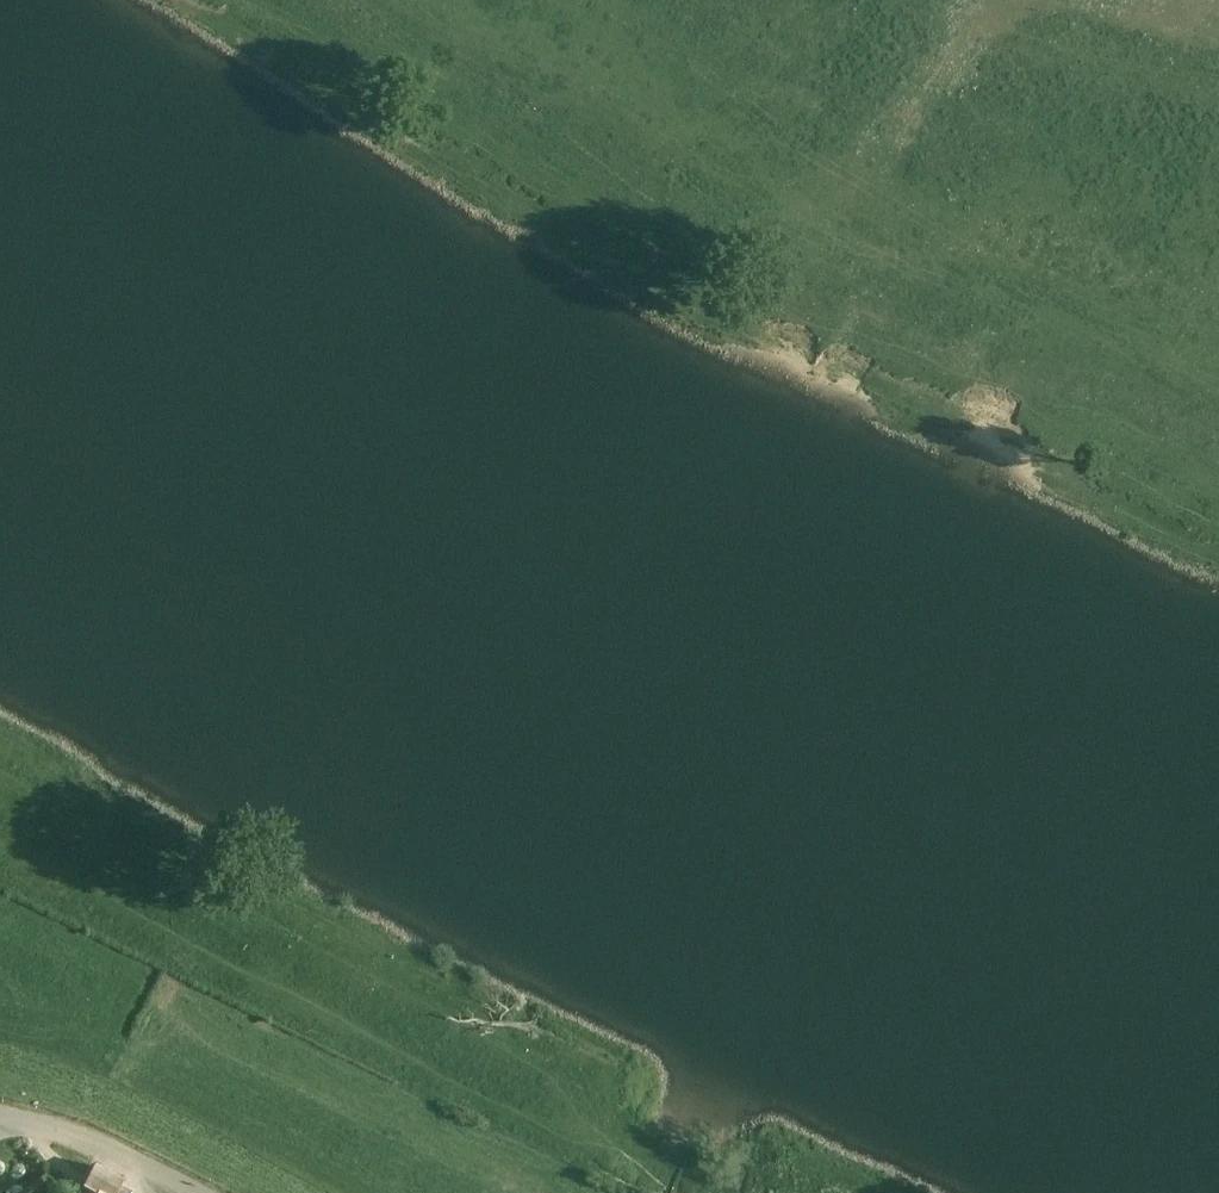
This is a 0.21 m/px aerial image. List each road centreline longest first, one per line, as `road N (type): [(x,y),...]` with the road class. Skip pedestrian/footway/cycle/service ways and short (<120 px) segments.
road 1 (residential): [(202,1192),(117,1149),(0,1112)]

